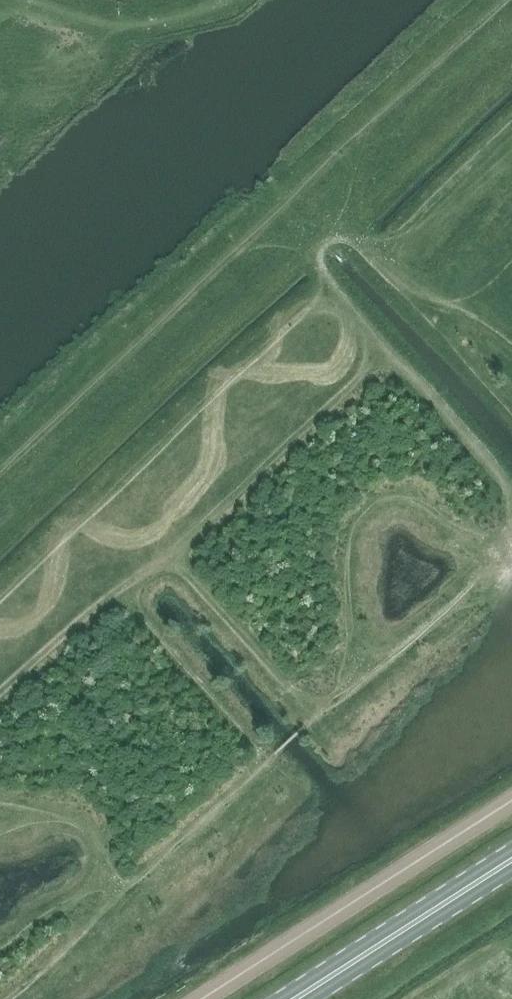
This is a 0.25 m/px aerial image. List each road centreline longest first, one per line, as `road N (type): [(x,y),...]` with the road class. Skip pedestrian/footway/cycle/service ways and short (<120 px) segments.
road 1 (unclassified): [(511,800),(198,998)]
road 2 (primary): [(297,998),(511,860)]

